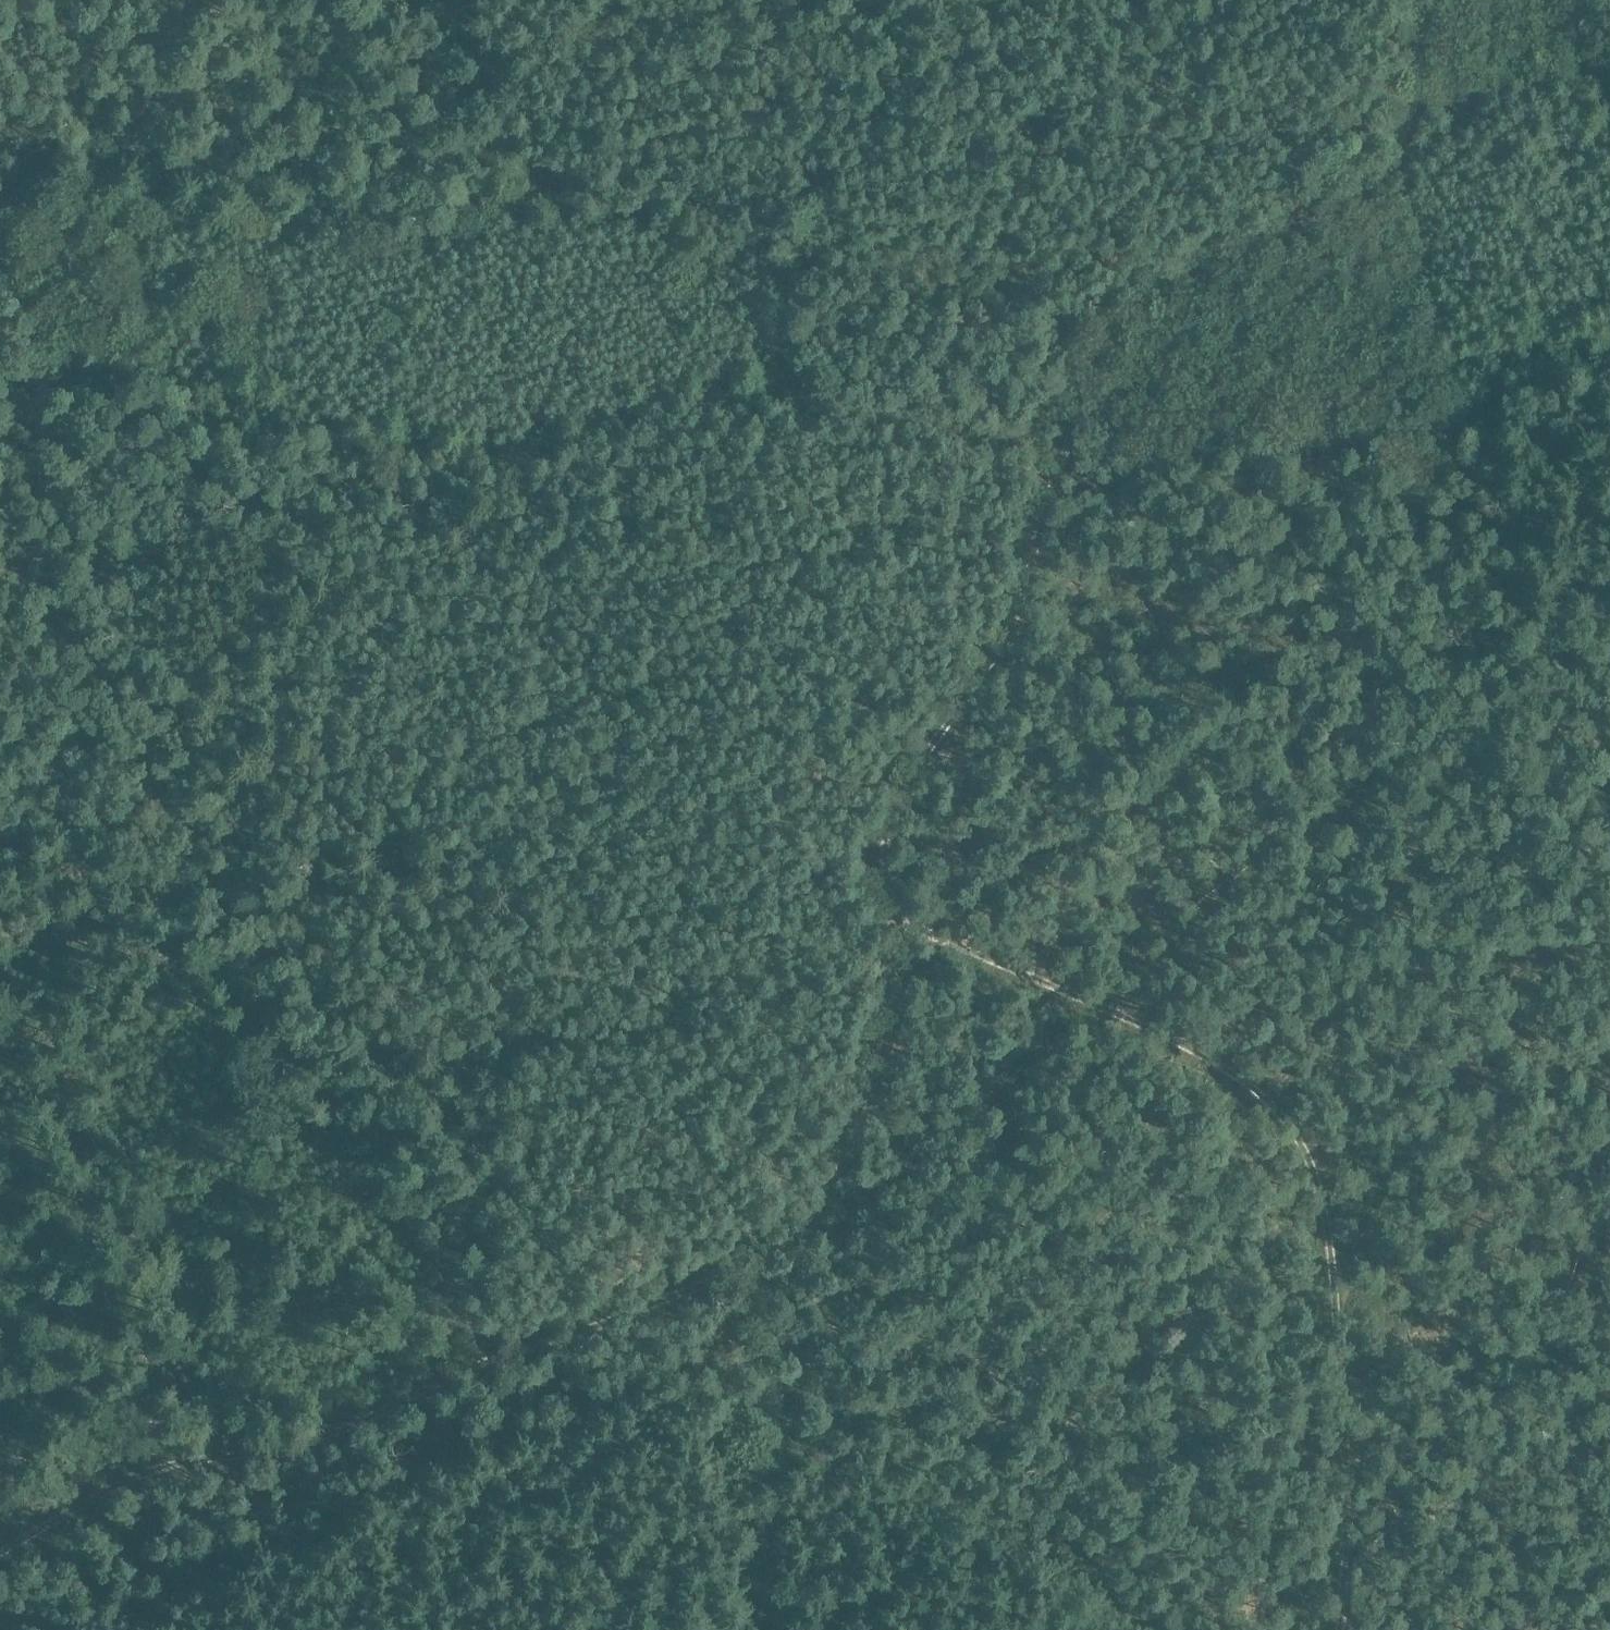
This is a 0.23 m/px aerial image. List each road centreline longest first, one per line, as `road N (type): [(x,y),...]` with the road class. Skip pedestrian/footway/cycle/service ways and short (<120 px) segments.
road 1 (track): [(0,1554),(151,1472),(333,1433),(465,1370),(667,1300),(779,1247),(815,1206),(856,1122),(914,922)]
road 2 (track): [(1431,0),(1419,83),(1386,163),(1322,217),(1154,299),(1092,385),(1015,618),(975,686),(891,794),(880,879),(914,922)]
road 3 (track): [(914,922),(1197,1050),(1252,1087),(1300,1137),(1321,1187),(1349,1432),(1340,1629)]

